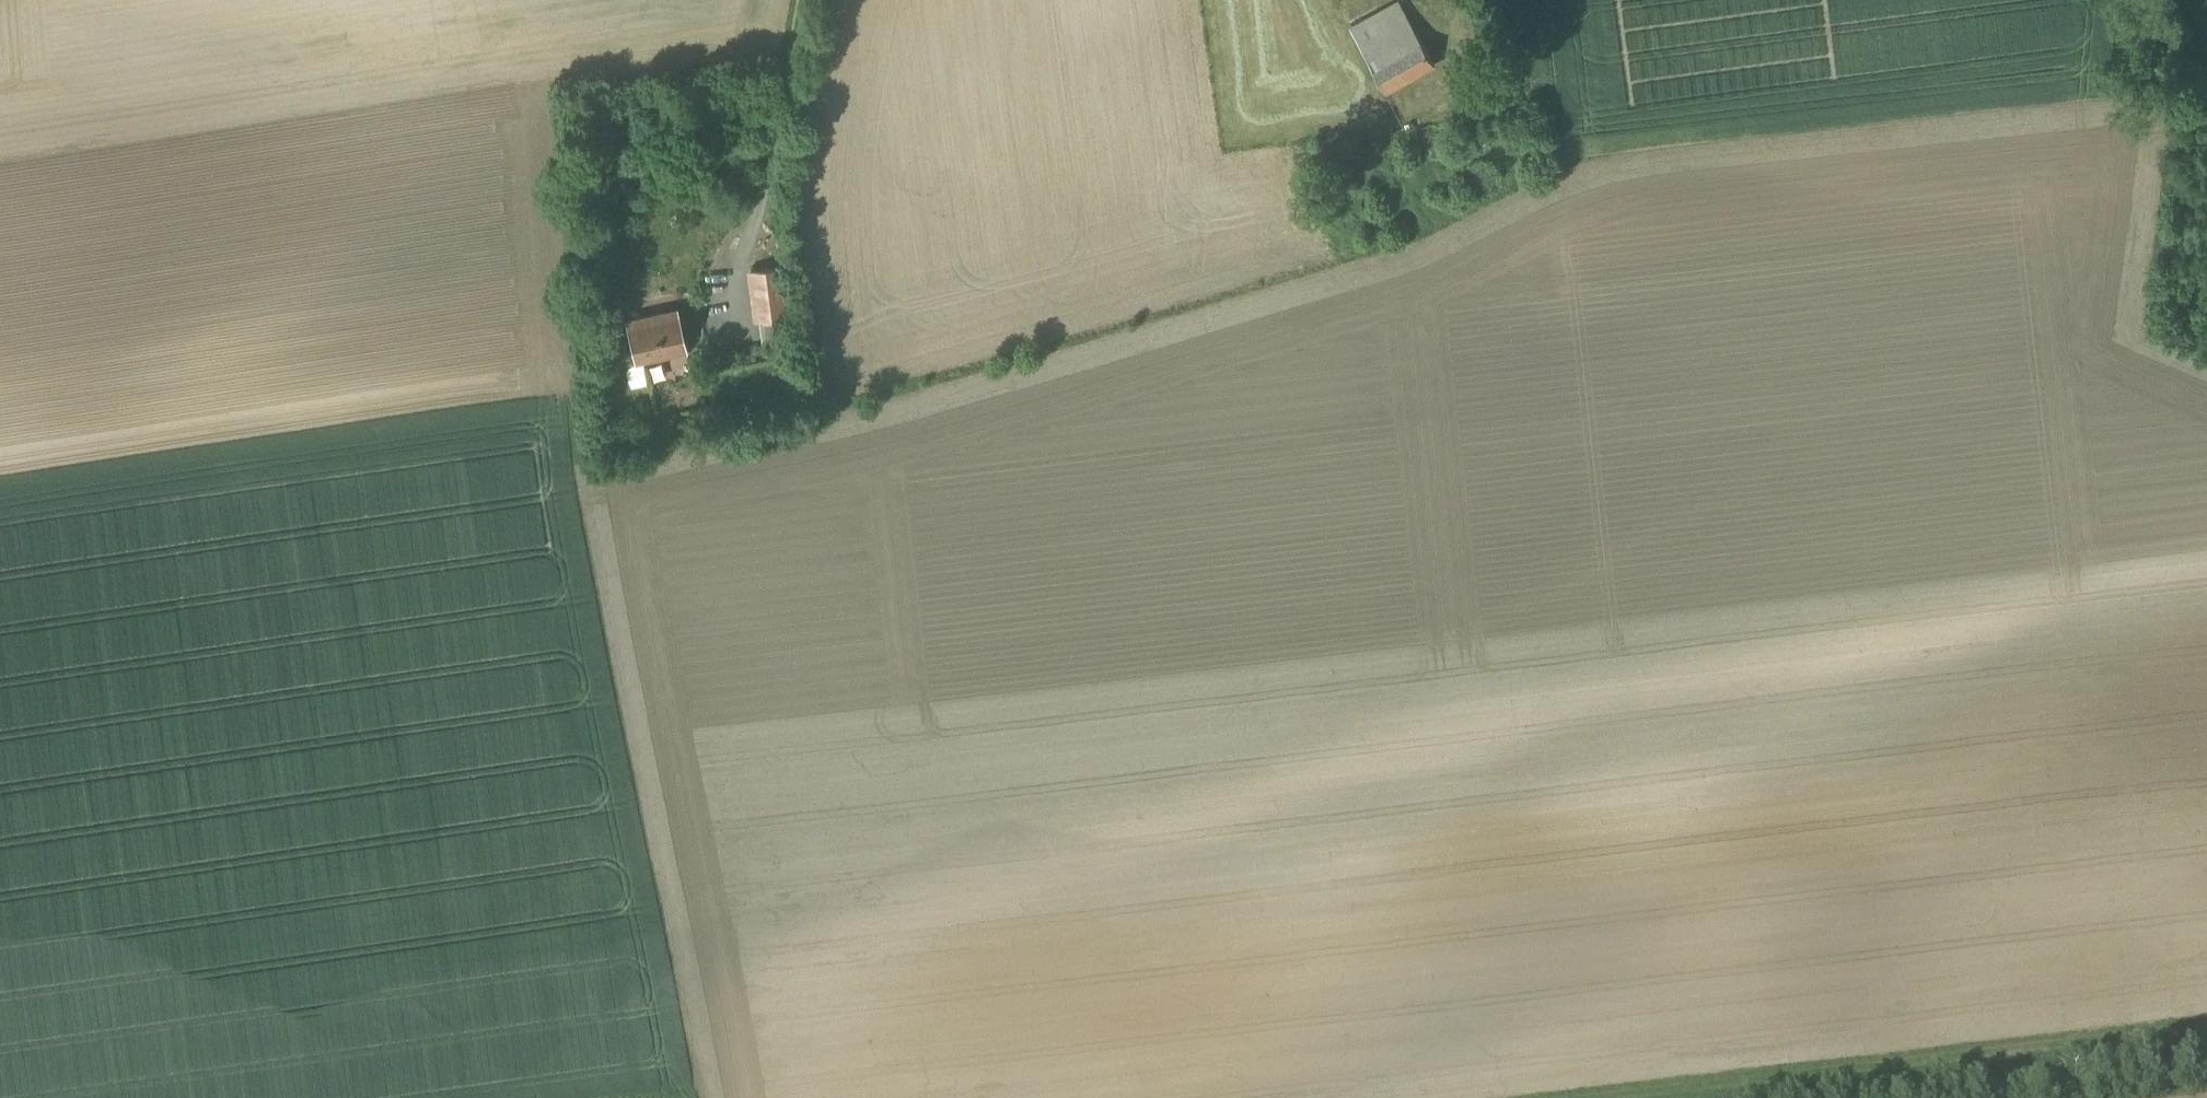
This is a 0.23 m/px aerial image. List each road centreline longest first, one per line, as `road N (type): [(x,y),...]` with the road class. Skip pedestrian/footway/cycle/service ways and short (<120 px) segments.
road 1 (unclassified): [(803,0),(769,177),(716,276)]

